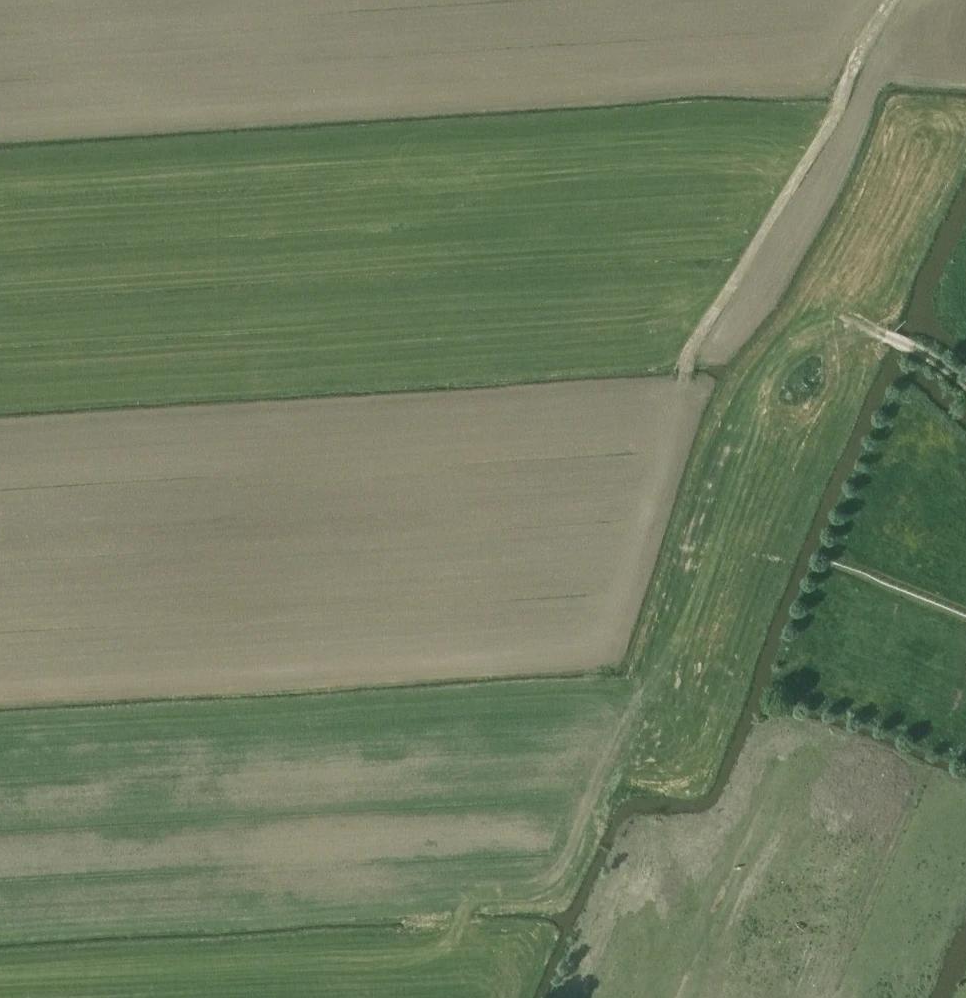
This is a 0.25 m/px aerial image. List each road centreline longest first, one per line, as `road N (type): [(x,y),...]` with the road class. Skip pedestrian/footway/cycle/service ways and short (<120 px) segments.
road 1 (track): [(892,0),(860,44),(835,119),(693,347),(687,377)]

